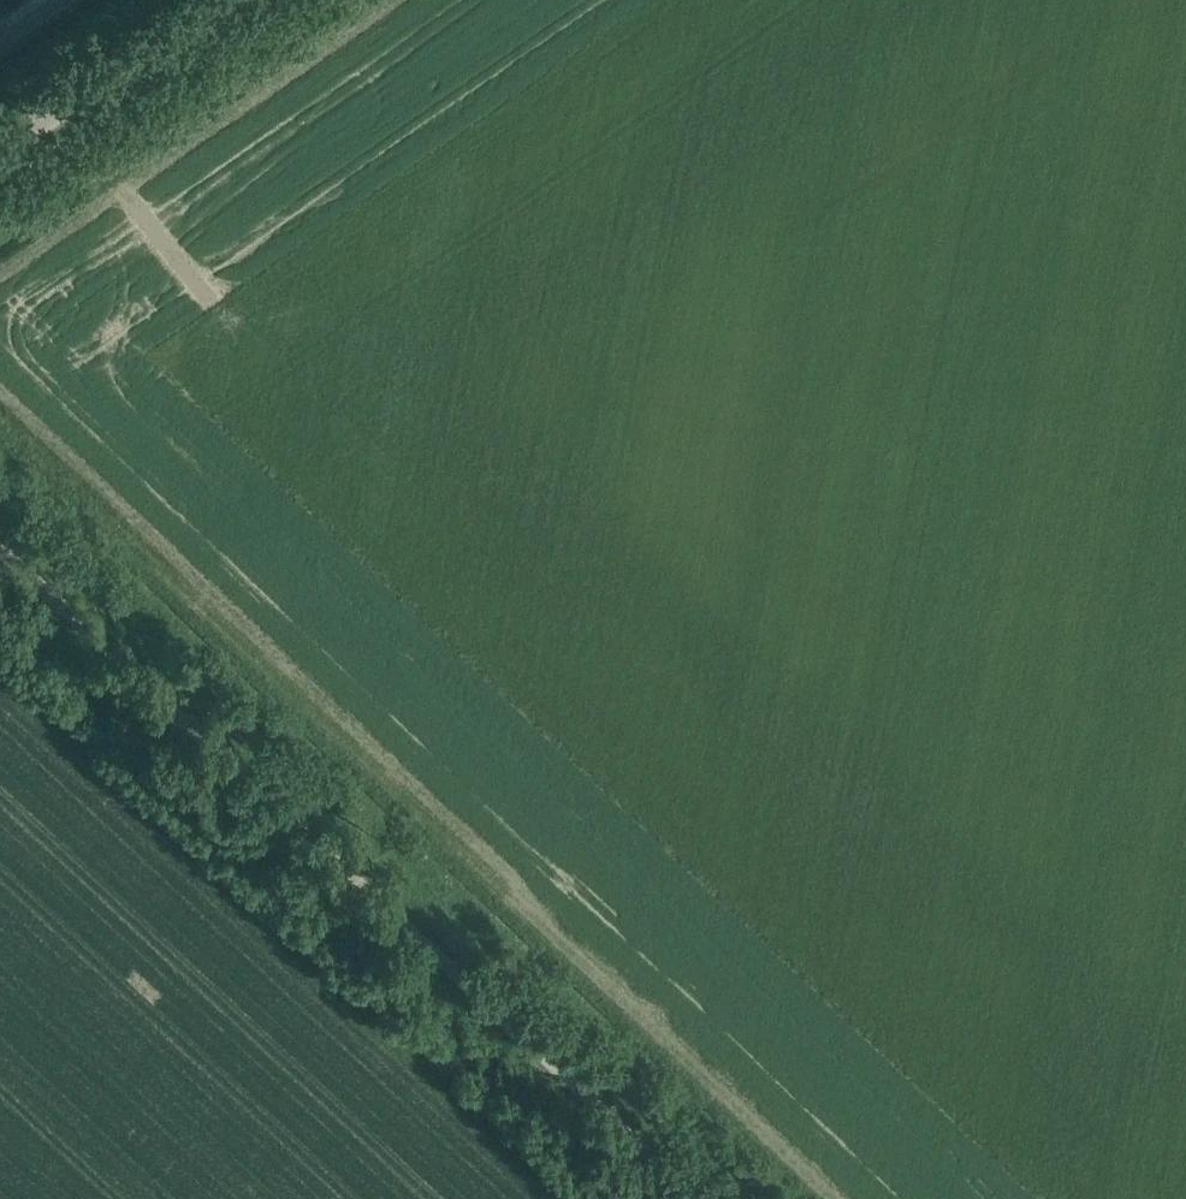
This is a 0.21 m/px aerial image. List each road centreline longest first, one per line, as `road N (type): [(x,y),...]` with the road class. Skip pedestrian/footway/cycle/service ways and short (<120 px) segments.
road 1 (unclassified): [(697,1198),(0,543)]
road 2 (unclassified): [(0,150),(215,0)]

